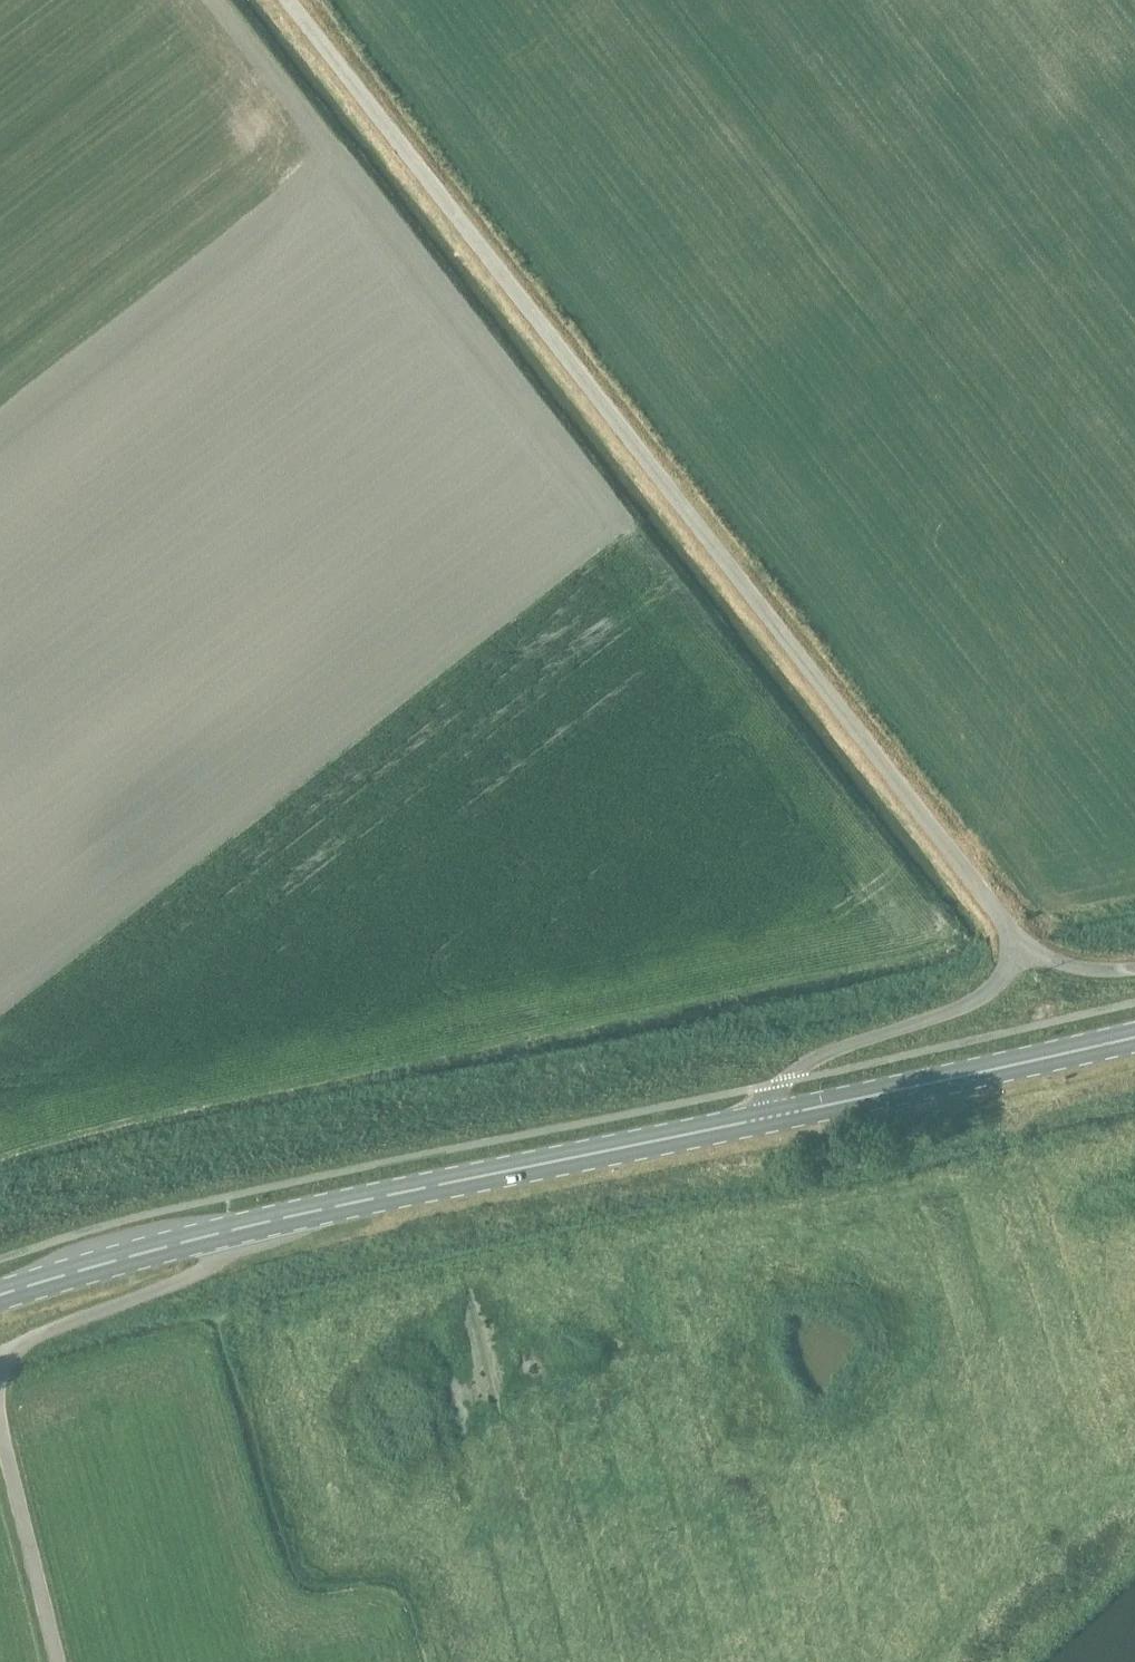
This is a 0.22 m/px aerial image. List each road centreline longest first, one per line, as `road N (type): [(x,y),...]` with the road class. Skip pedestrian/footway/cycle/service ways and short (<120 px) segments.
road 1 (unclassified): [(1021,950),(286,0)]
road 2 (primary): [(0,1296),(202,1237),(799,1110)]
road 3 (primary): [(799,1110),(1134,1043)]
road 4 (unclassified): [(799,1110),(795,1081),(803,1066),(975,1003),(1021,950)]

